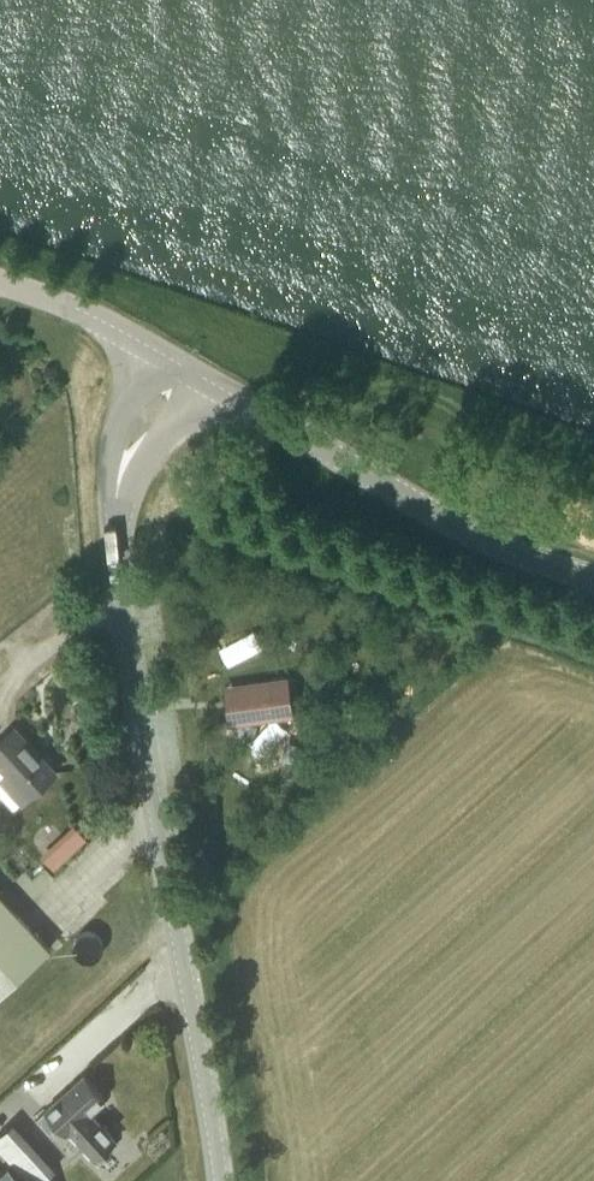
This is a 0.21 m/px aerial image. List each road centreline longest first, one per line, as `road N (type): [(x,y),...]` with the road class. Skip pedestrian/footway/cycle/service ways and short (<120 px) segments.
road 1 (tertiary): [(220,1180),(204,1053),(110,530),(118,485),(185,363)]
road 2 (tertiary): [(593,577),(495,543),(185,363)]
road 3 (unclassified): [(185,363),(74,305),(0,280)]

